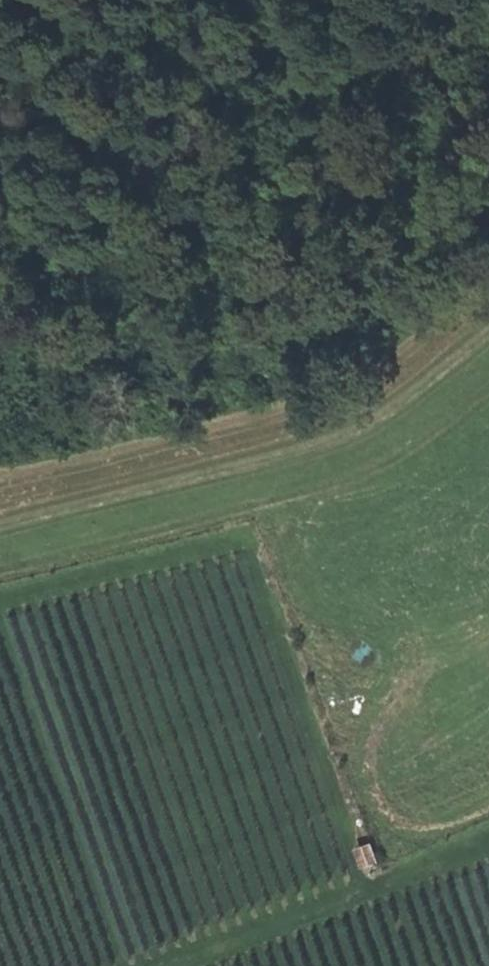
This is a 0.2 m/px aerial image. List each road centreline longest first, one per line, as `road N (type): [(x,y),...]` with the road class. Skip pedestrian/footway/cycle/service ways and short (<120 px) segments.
road 1 (track): [(0,541),(232,494),(442,422),(488,383)]
road 2 (track): [(488,841),(172,965)]

